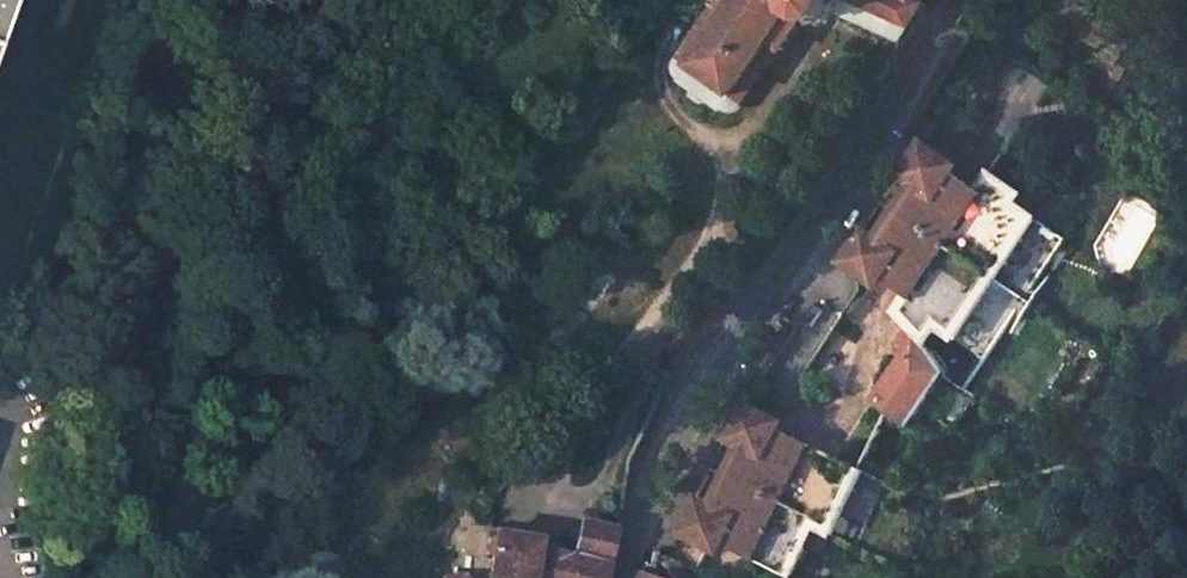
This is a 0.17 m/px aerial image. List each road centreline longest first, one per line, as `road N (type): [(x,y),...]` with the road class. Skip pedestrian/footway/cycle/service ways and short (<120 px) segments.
road 1 (unclassified): [(955,0),(891,116),(676,433),(619,577)]

